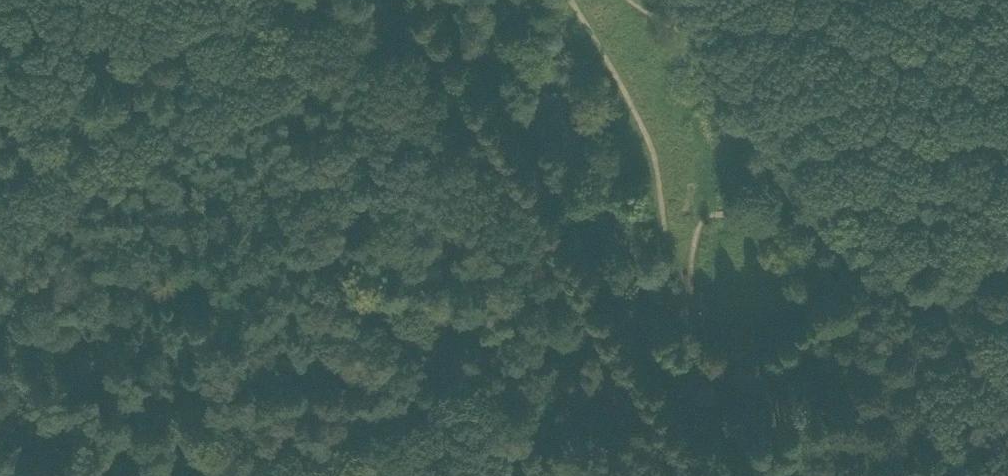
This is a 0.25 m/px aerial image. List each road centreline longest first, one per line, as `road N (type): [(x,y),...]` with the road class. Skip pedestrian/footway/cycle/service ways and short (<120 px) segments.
road 1 (track): [(645,428),(396,0)]
road 2 (residential): [(806,475),(931,338),(1007,291)]

